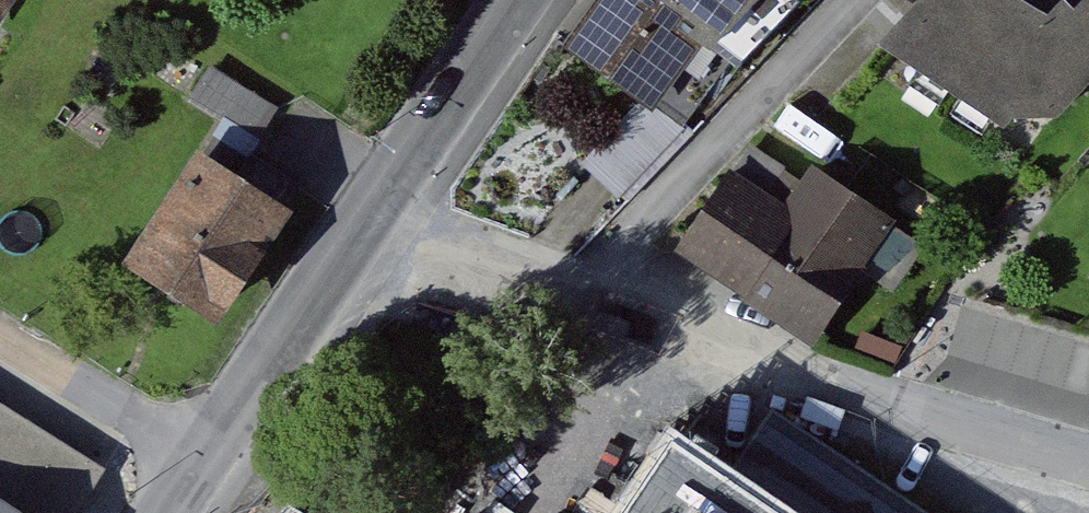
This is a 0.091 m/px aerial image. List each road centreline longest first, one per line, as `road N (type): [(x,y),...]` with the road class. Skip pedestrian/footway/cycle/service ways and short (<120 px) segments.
road 1 (residential): [(570,295),(1088,461)]
road 2 (residential): [(570,295),(862,0)]
road 3 (secondary): [(203,460),(364,223)]
road 4 (secondary): [(364,223),(515,0)]
road 5 (residential): [(203,460),(0,329)]
road 6 (residential): [(364,223),(570,295)]

